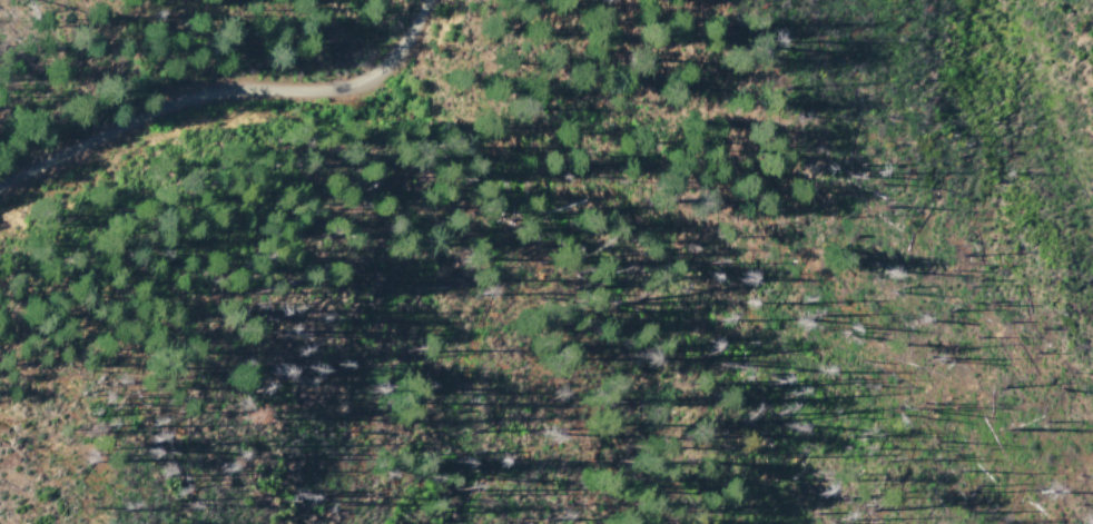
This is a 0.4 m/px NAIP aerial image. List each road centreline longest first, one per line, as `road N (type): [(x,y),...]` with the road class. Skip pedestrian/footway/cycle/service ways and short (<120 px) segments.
road 1 (residential): [(0,240),(69,225),(248,148),(377,0)]

